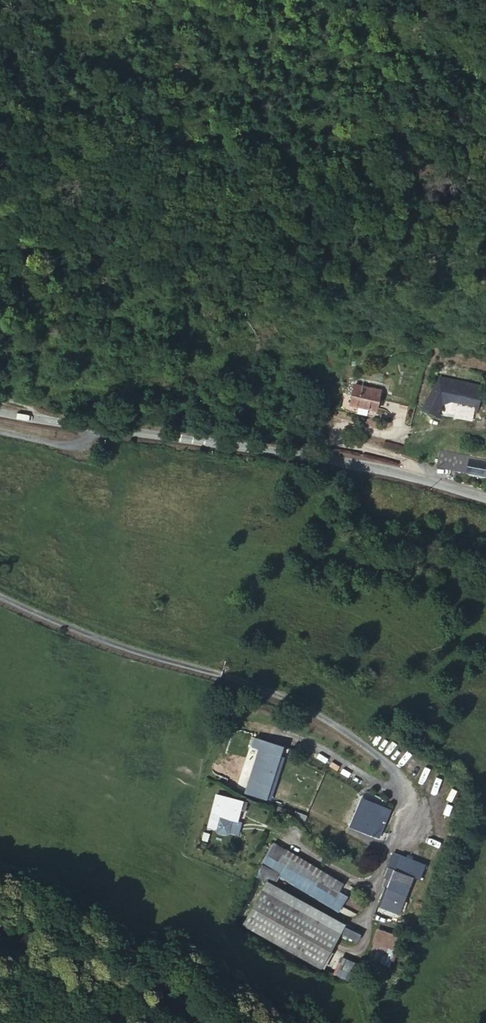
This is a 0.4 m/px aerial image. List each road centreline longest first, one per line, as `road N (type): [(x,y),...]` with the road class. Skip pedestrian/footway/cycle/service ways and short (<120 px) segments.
road 1 (unclassified): [(485,502),(402,478),(0,413)]
road 2 (track): [(396,779),(334,724),(278,697),(64,626),(0,597)]

